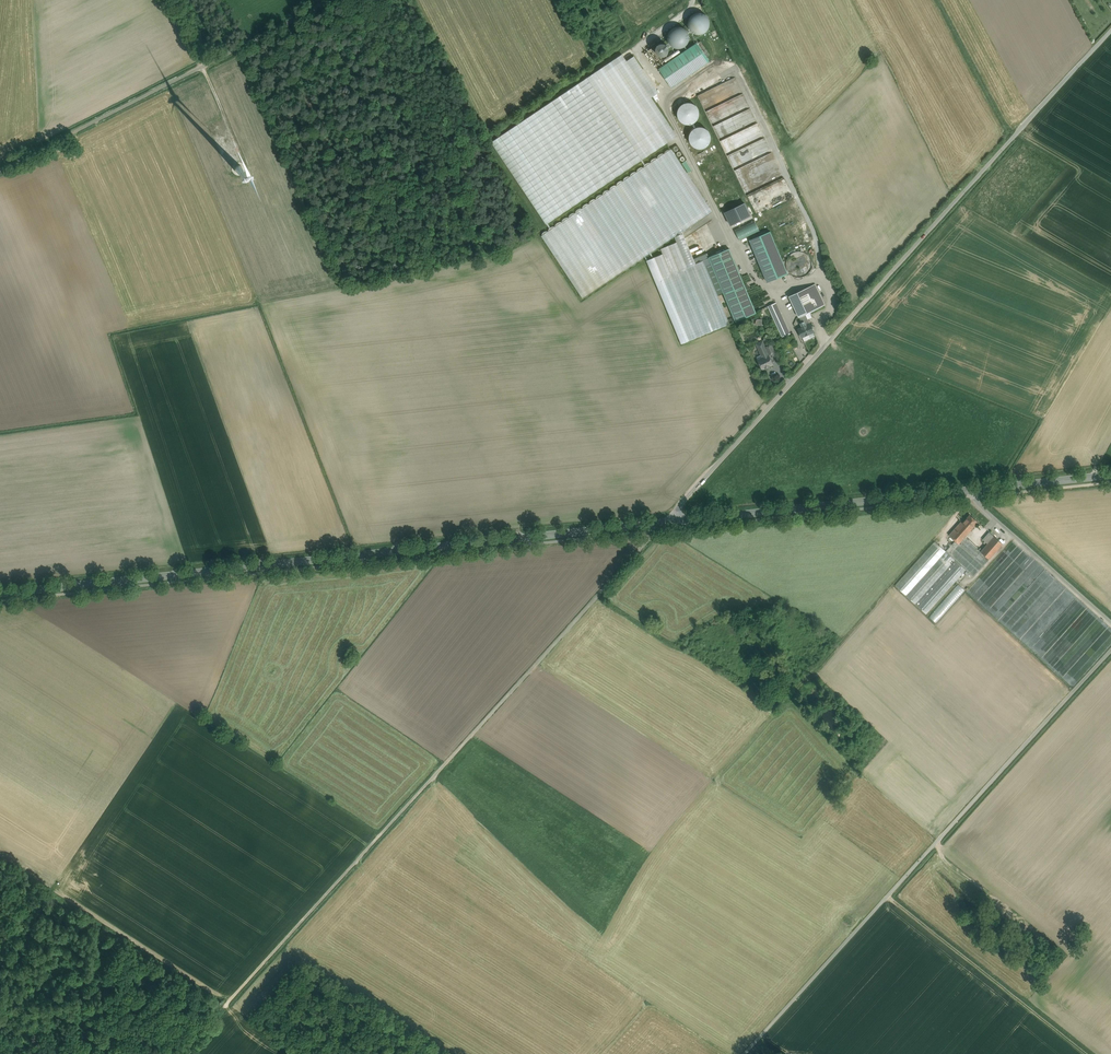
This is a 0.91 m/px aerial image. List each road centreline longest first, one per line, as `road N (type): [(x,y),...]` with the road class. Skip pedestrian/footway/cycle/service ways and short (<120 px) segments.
road 1 (secondary): [(665,524),(0,594)]
road 2 (unclassified): [(665,524),(1110,31)]
road 3 (track): [(226,1006),(665,524)]
road 4 (unclassified): [(1110,654),(747,1053)]
road 5 (track): [(0,171),(336,0)]
road 6 (secondary): [(970,491),(665,524)]
road 7 (track): [(837,649),(972,500)]
road 8 (unclassified): [(1110,625),(970,491)]
road 9 (track): [(174,0),(240,154)]
road 10 (secondary): [(1110,476),(970,491)]

